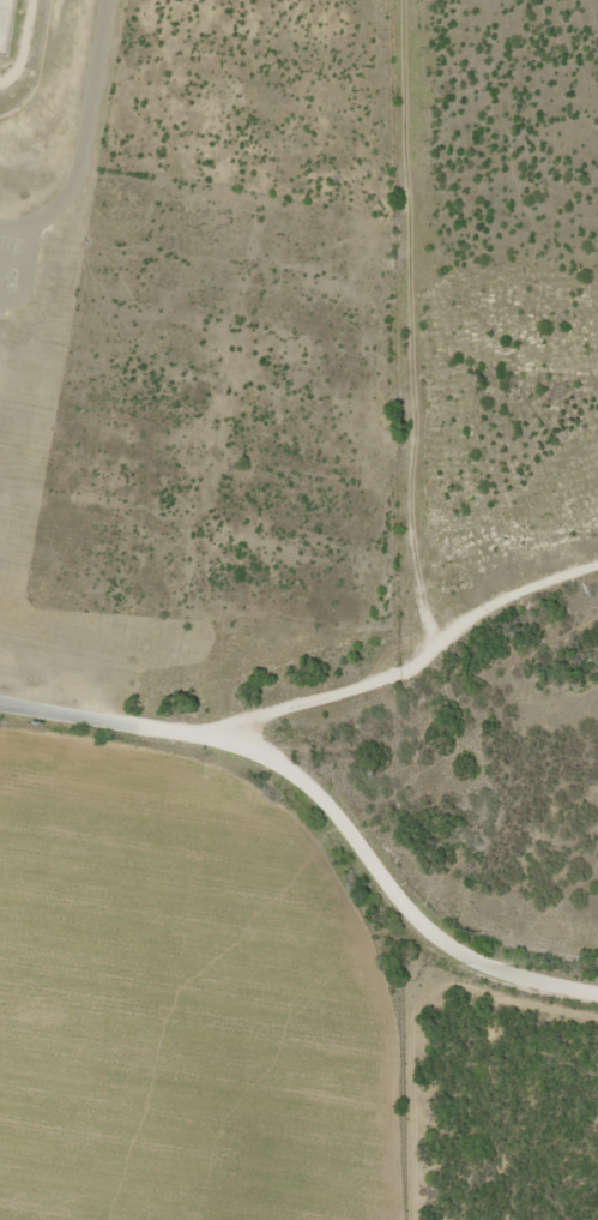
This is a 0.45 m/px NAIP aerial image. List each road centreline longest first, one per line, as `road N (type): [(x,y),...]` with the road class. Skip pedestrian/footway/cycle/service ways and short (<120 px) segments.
road 1 (residential): [(419,595),(403,384),(400,0)]
road 2 (residential): [(105,723),(141,354),(129,205)]
road 3 (residential): [(597,1000),(539,991),(374,905),(198,729)]
road 4 (track): [(324,1219),(374,905)]

